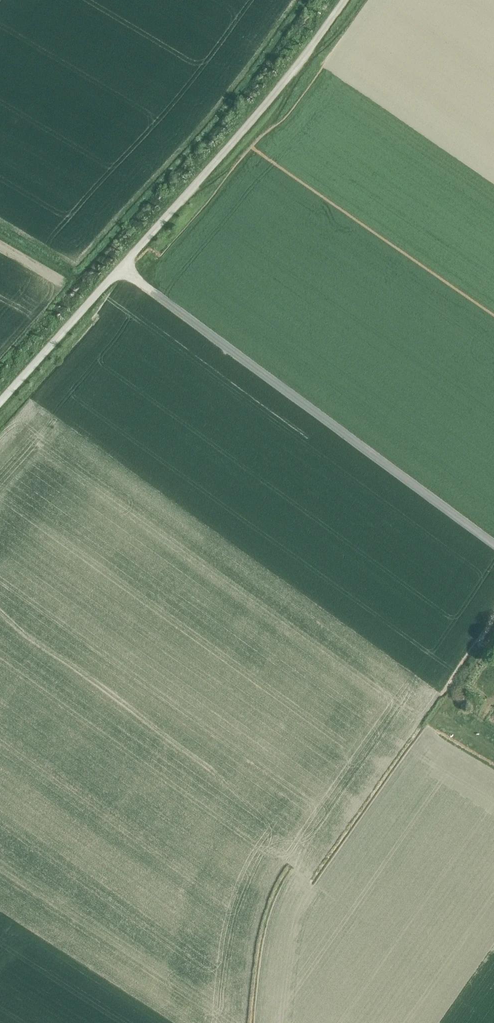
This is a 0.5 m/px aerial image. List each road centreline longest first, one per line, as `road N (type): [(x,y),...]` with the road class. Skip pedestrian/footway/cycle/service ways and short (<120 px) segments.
road 1 (unclassified): [(0,401),(257,113),(344,0)]

